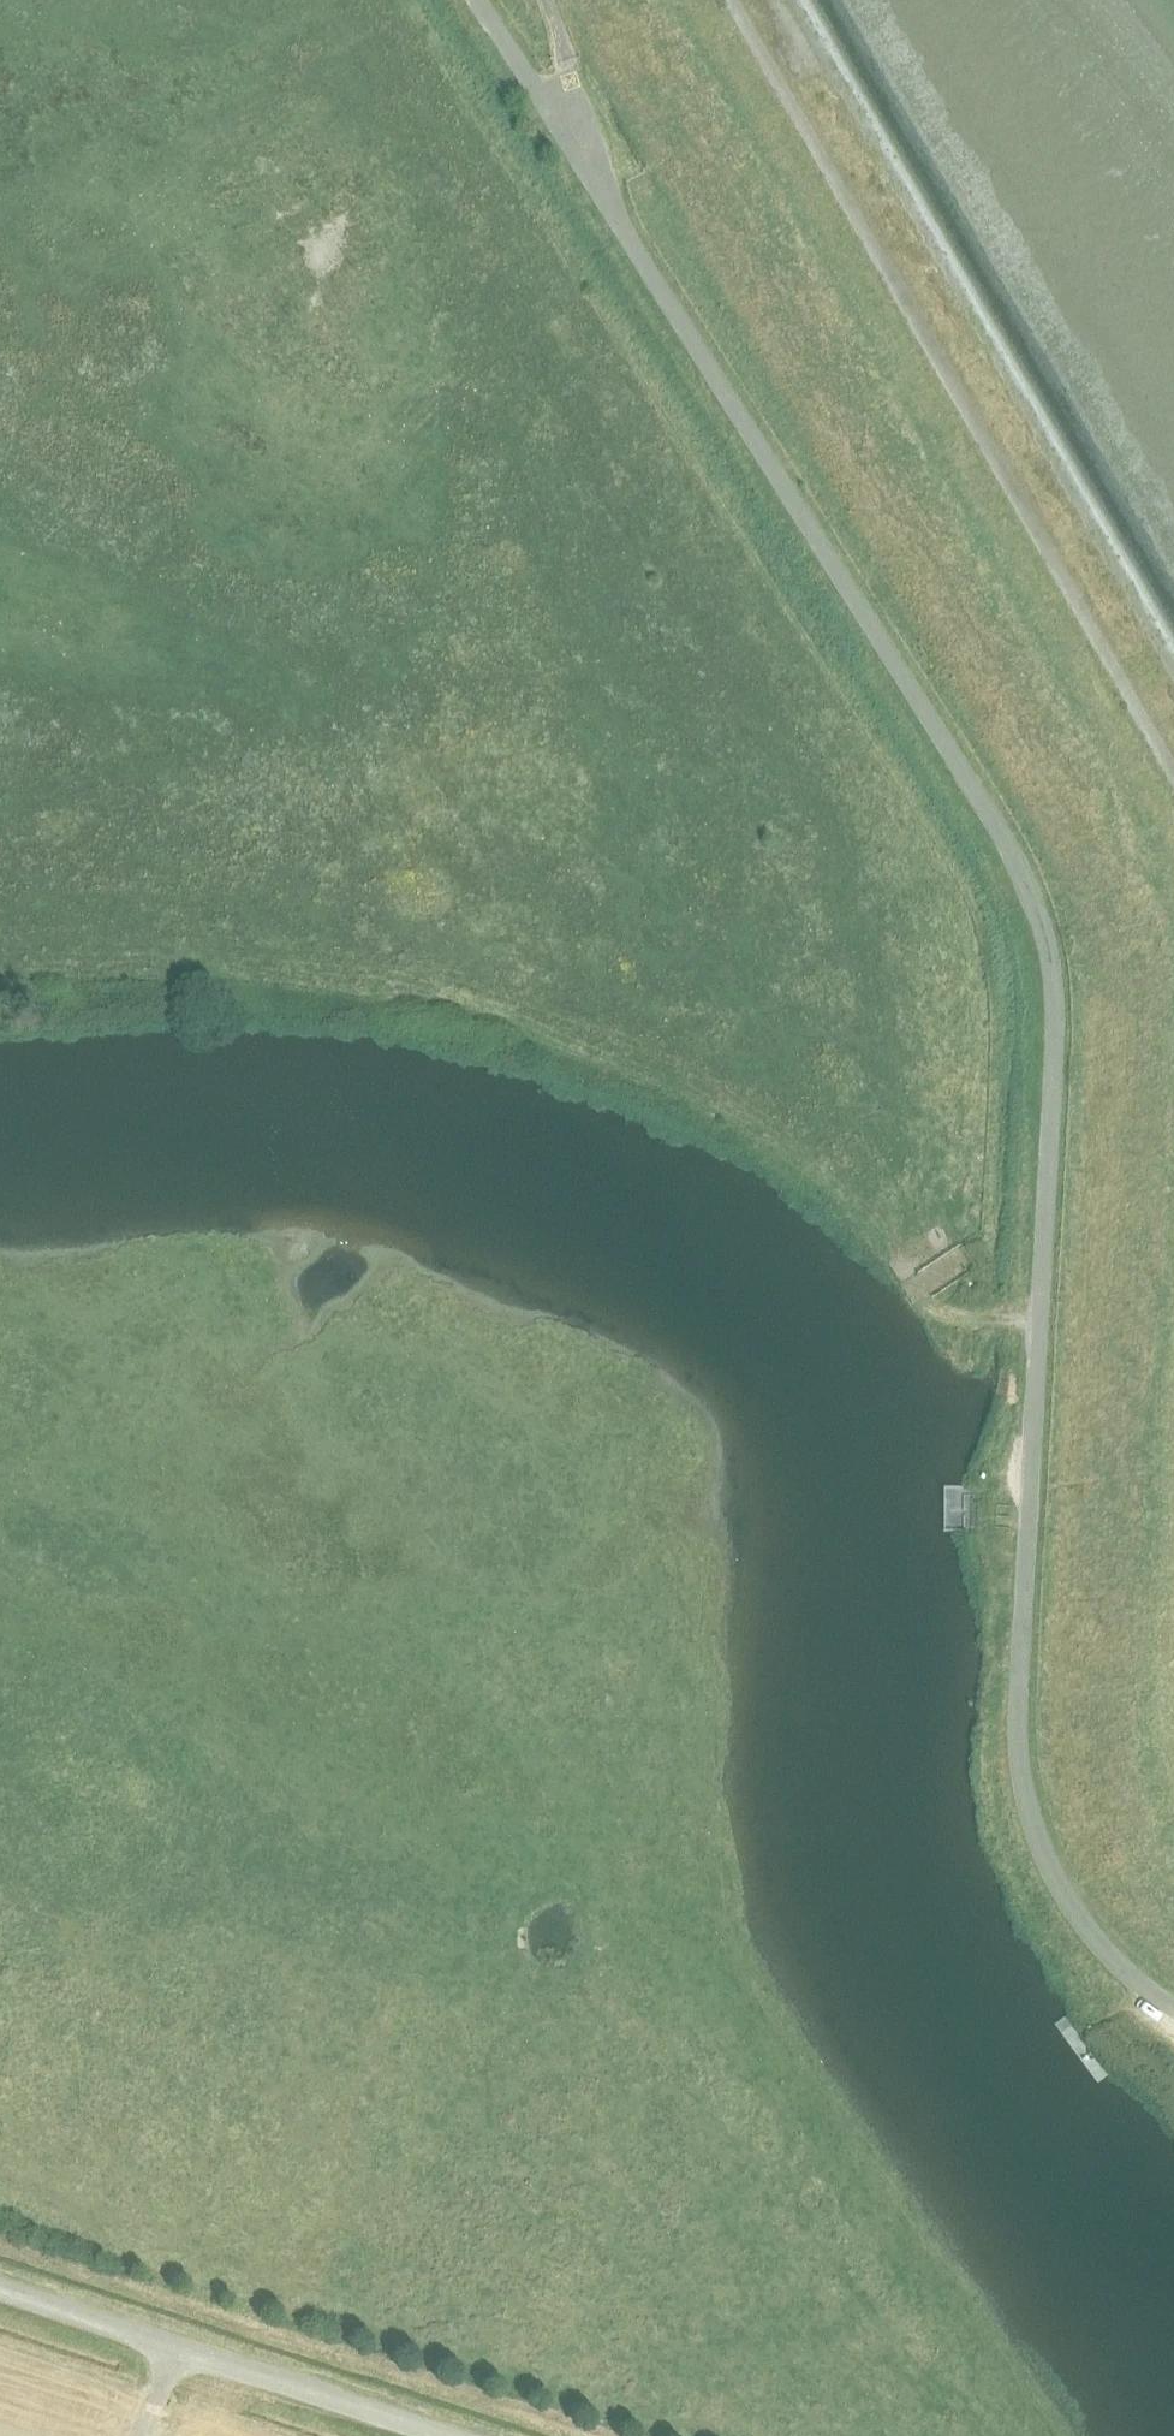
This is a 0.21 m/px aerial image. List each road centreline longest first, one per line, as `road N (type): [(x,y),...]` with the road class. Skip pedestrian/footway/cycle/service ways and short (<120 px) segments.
road 1 (unclassified): [(1173,2012),(1090,1938),(1049,1868),(1029,1810),(1020,1700),(1055,1039),(1039,930),(997,838),(478,0)]
road 2 (unclassified): [(445,2435),(0,2289)]

